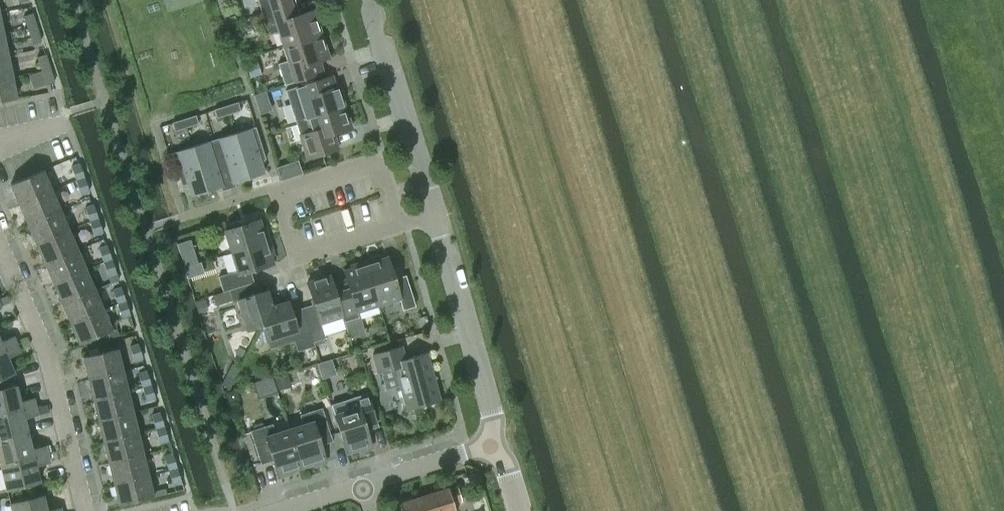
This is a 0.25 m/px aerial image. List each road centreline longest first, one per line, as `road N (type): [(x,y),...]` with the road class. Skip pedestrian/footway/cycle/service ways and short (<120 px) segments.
road 1 (residential): [(367,0),(490,401),(489,444)]
road 2 (residential): [(86,510),(48,359),(0,249)]
road 3 (residential): [(364,484),(489,444)]

